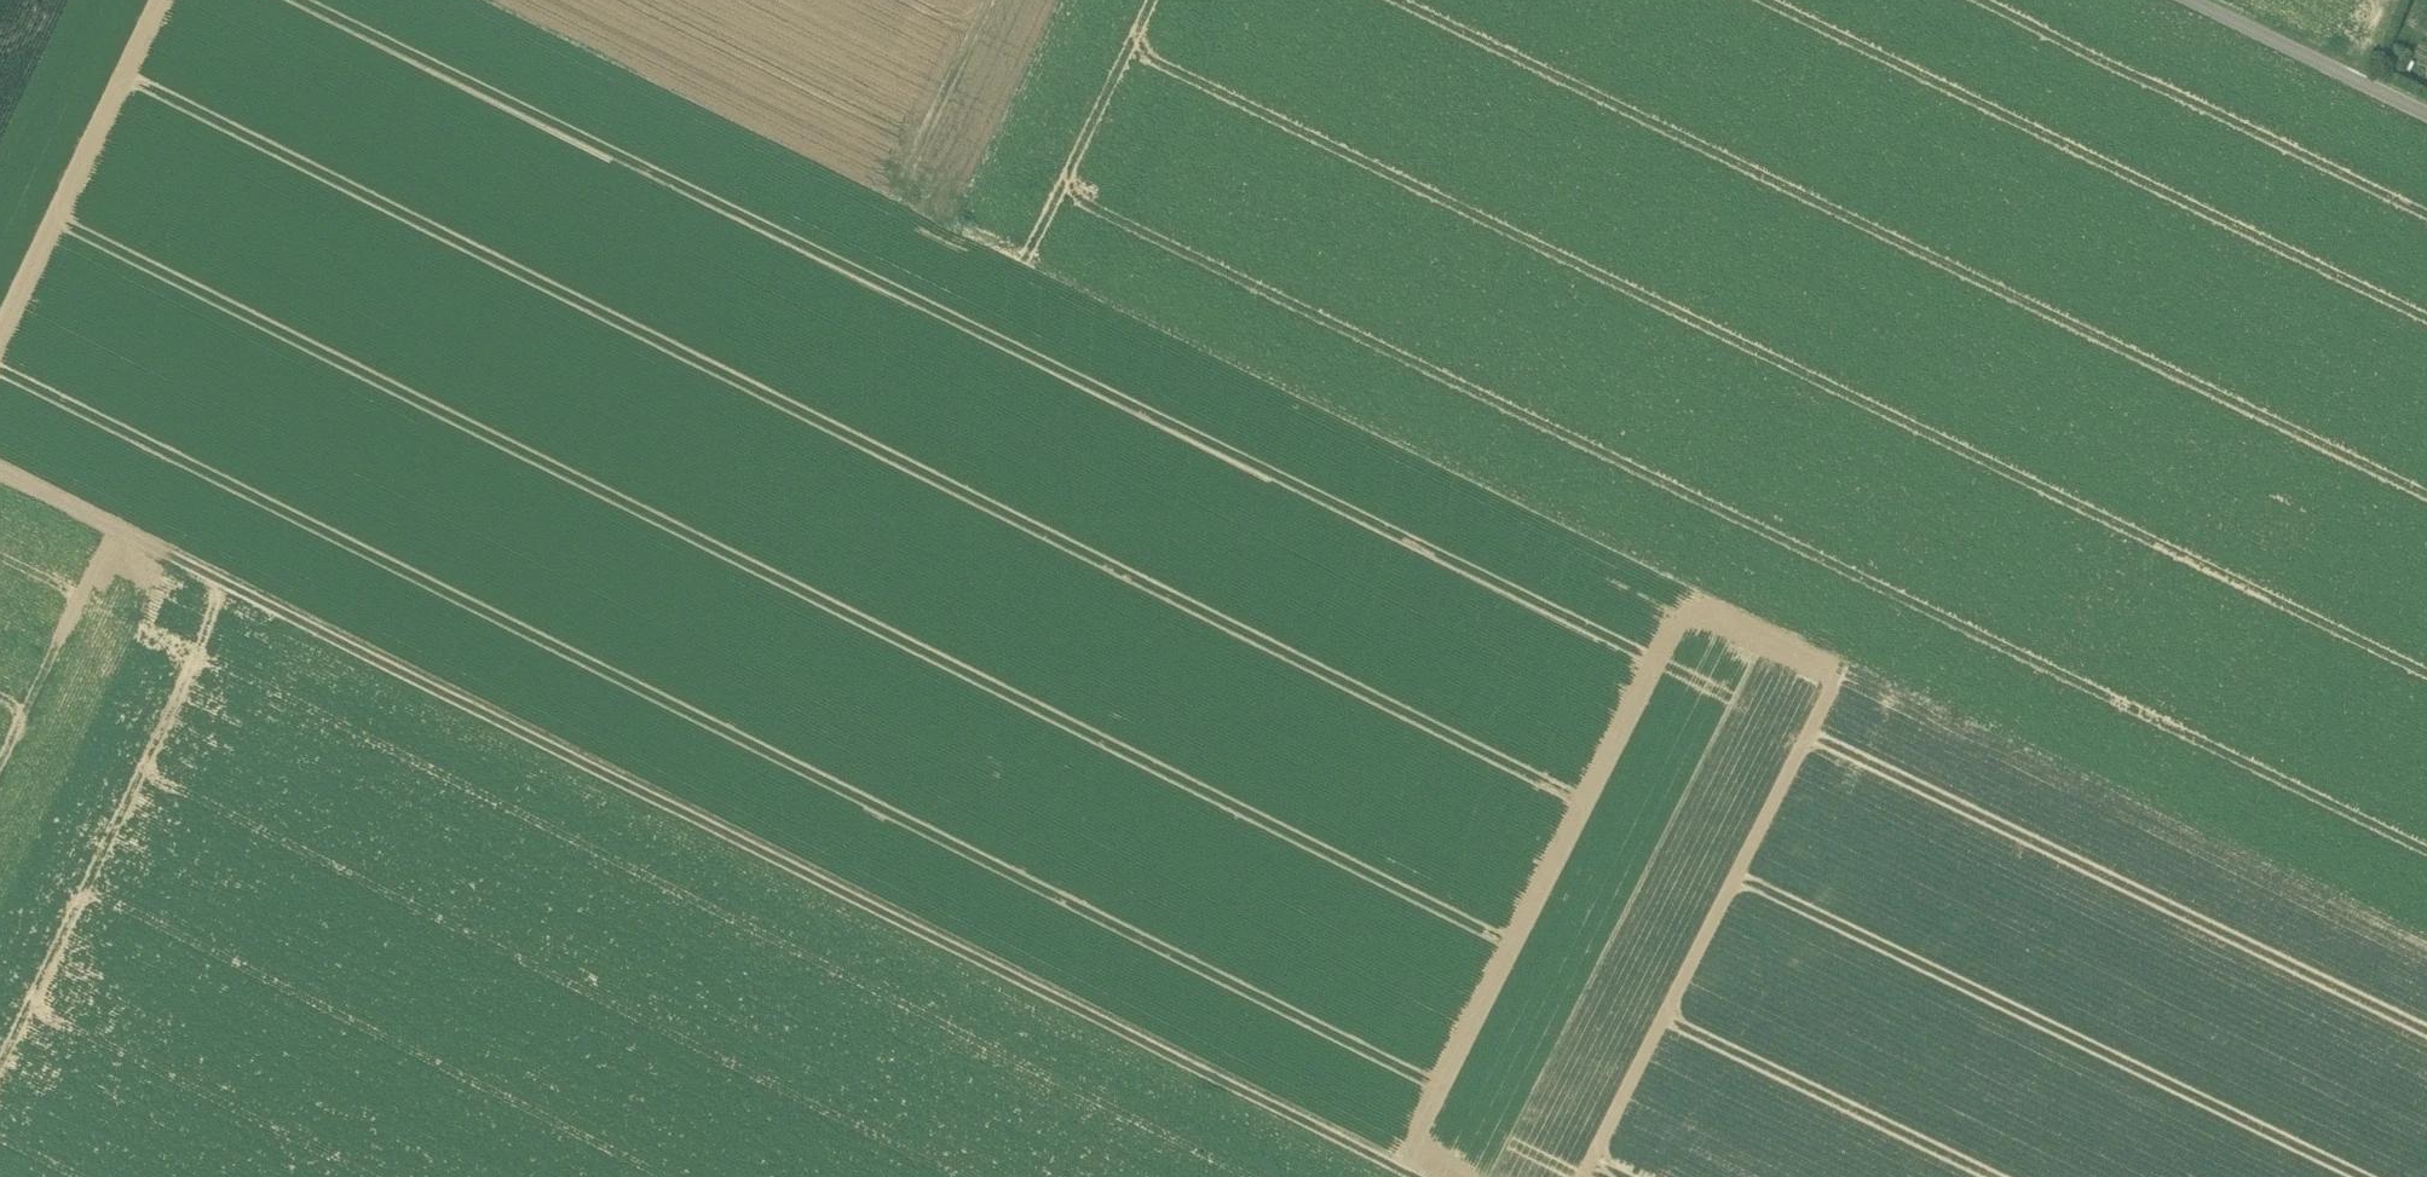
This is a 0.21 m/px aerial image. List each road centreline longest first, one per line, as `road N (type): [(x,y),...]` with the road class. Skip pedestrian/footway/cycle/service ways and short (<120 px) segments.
road 1 (unclassified): [(2426,111),(2194,0)]

